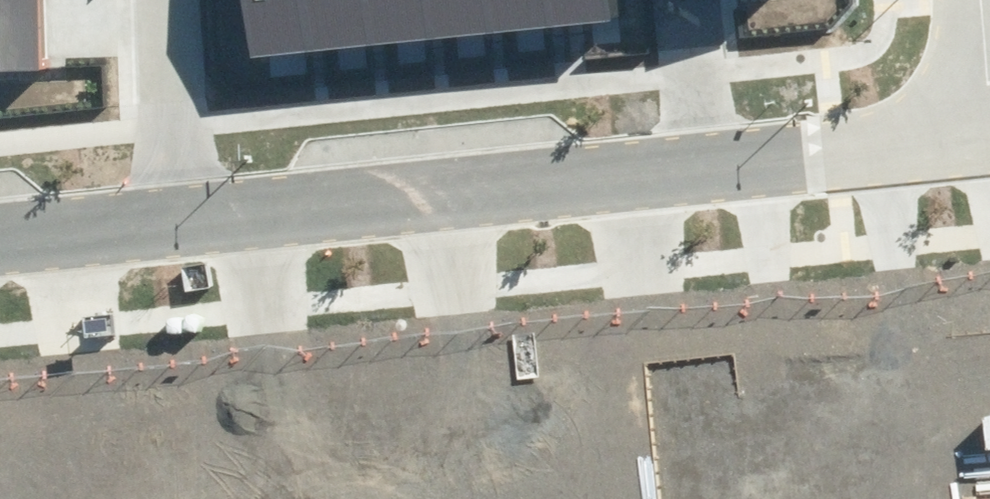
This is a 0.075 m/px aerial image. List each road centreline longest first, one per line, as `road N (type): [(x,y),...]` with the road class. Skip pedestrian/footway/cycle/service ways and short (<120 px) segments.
road 1 (residential): [(170,223),(982,140)]
road 2 (residential): [(165,0),(170,223)]
road 3 (residential): [(0,238),(170,223)]
road 4 (residential): [(982,140),(969,0)]

